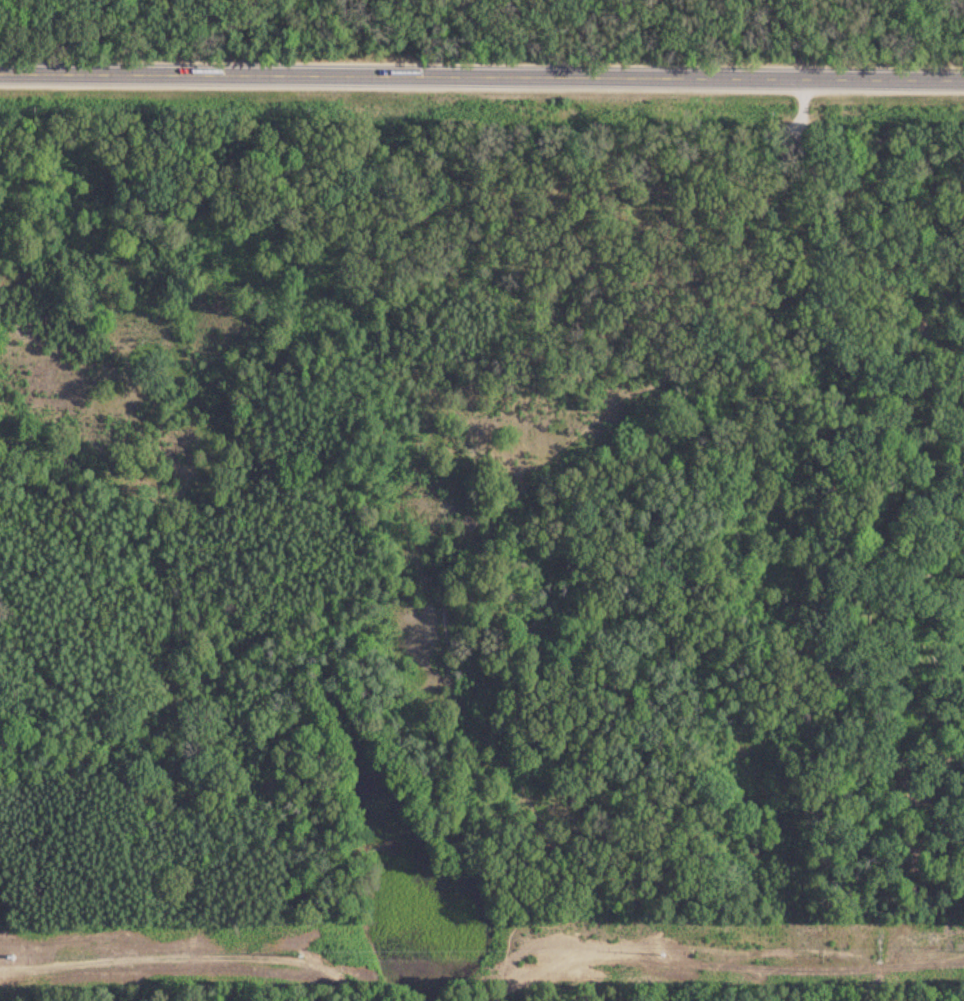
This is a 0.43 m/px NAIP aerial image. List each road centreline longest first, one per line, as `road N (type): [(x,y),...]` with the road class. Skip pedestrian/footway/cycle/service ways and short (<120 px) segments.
road 1 (secondary): [(808,82),(0,76)]
road 2 (secondary): [(963,84),(808,82)]

